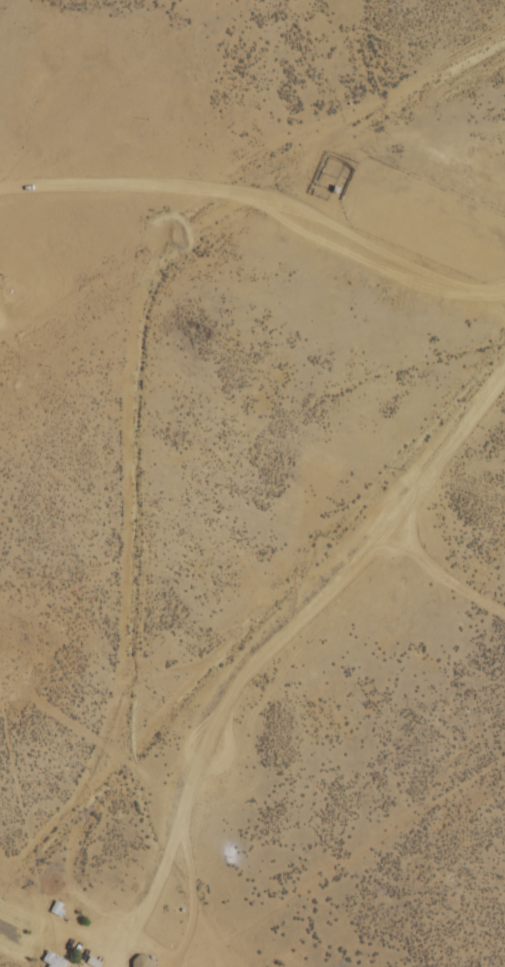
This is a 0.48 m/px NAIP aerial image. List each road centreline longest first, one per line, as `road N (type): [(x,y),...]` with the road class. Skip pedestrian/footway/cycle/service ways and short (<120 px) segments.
road 1 (track): [(504,321),(0,886)]
road 2 (track): [(504,46),(89,324),(0,366)]

